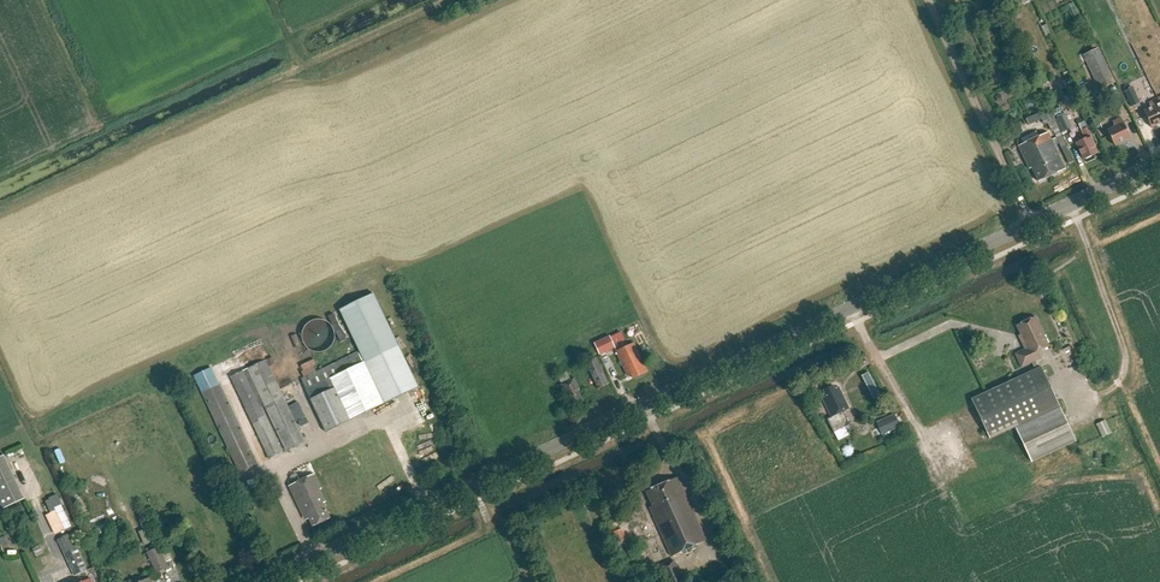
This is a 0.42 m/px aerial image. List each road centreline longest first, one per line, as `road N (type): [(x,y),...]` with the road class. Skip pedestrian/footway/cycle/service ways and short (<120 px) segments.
road 1 (tertiary): [(264,581),(1159,162)]

